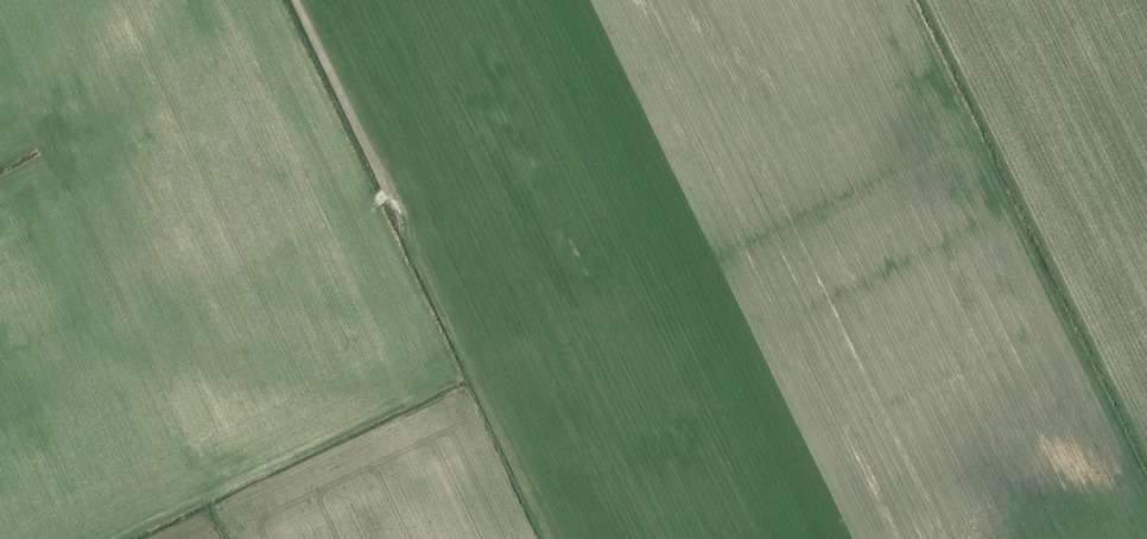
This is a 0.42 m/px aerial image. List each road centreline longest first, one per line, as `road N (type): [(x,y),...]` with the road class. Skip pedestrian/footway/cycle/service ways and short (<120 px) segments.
road 1 (track): [(386,202),(293,0)]

